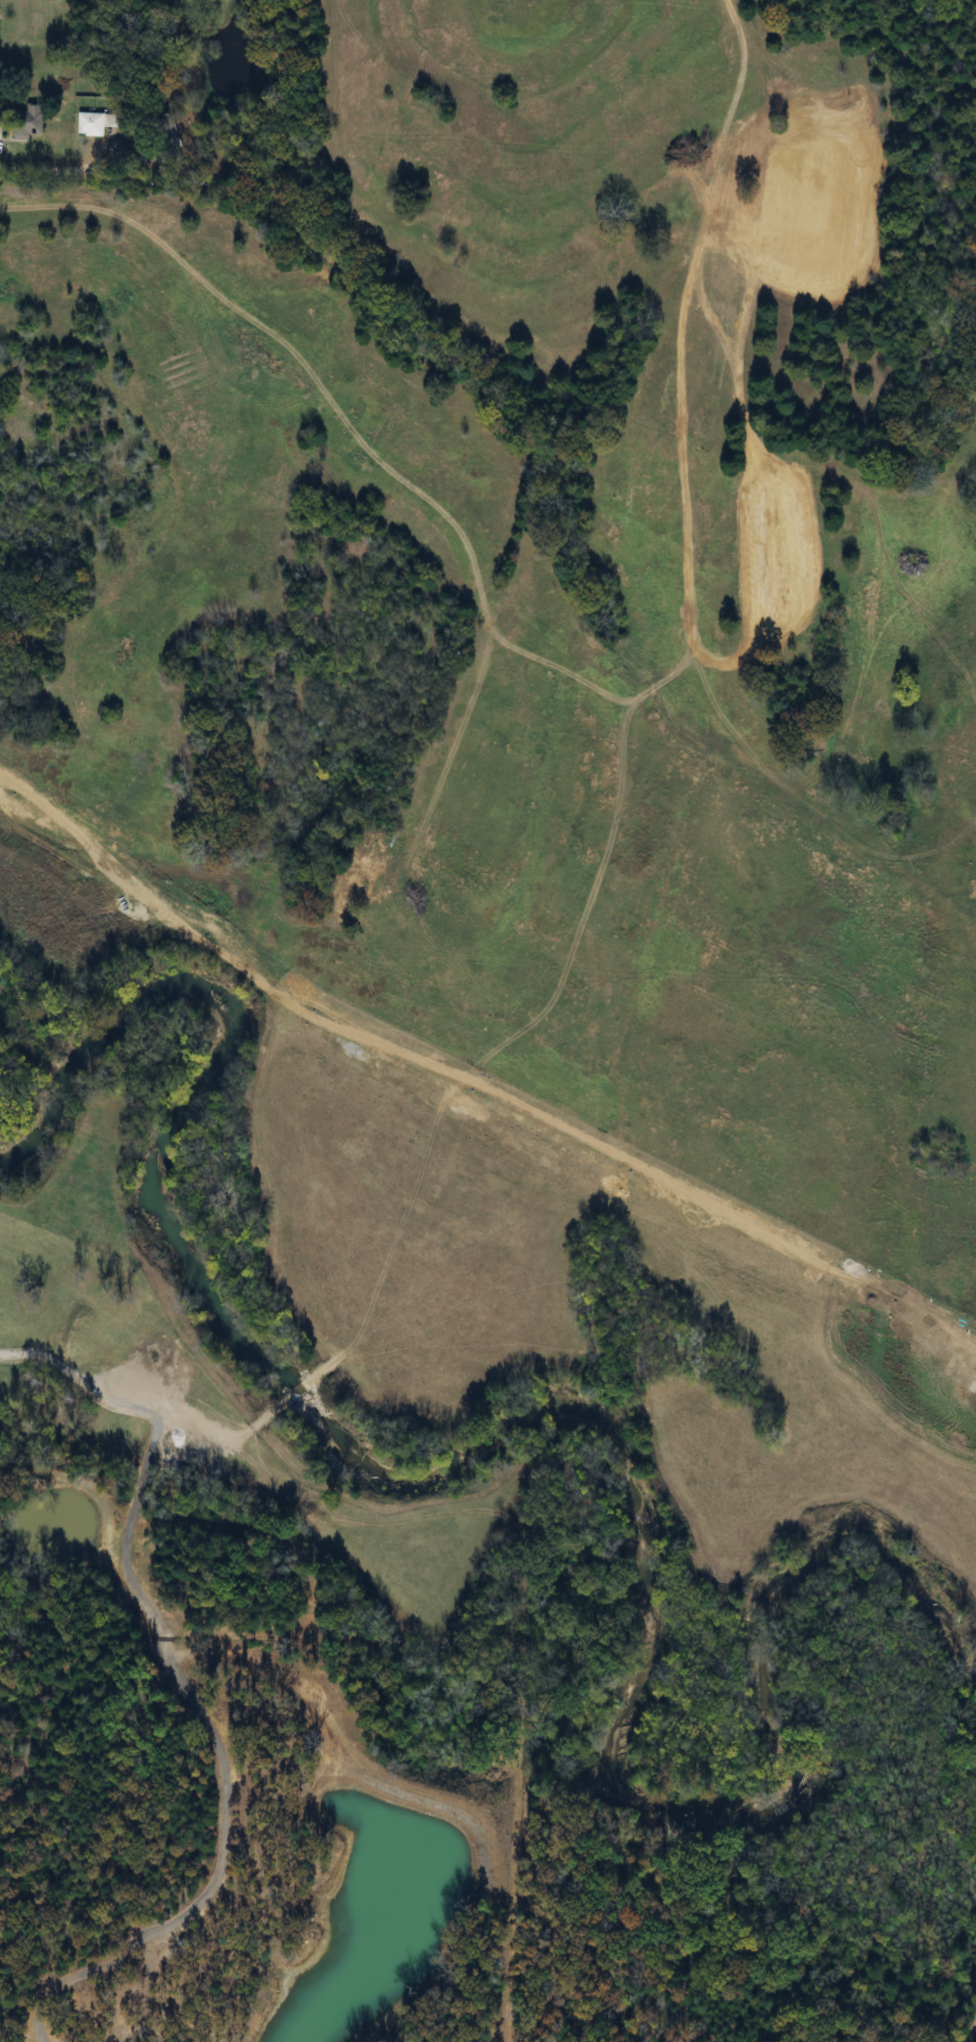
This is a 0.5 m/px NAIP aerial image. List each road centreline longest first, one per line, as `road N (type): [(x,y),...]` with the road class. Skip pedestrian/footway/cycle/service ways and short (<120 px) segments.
road 1 (residential): [(0,166),(185,172)]

